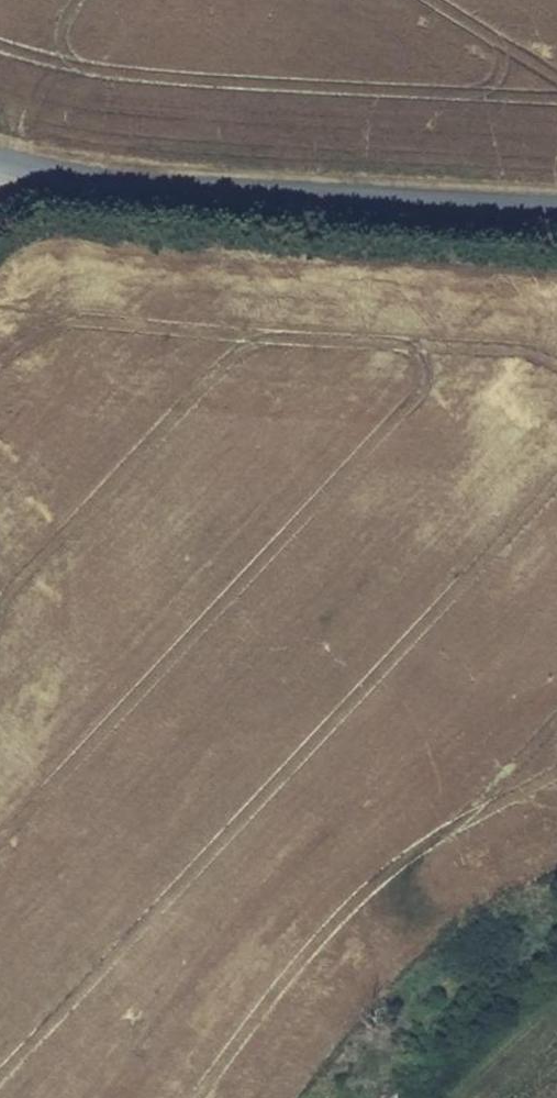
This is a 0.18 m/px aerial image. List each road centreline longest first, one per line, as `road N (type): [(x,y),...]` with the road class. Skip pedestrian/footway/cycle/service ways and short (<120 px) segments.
road 1 (tertiary): [(0,159),(154,187),(556,205)]

